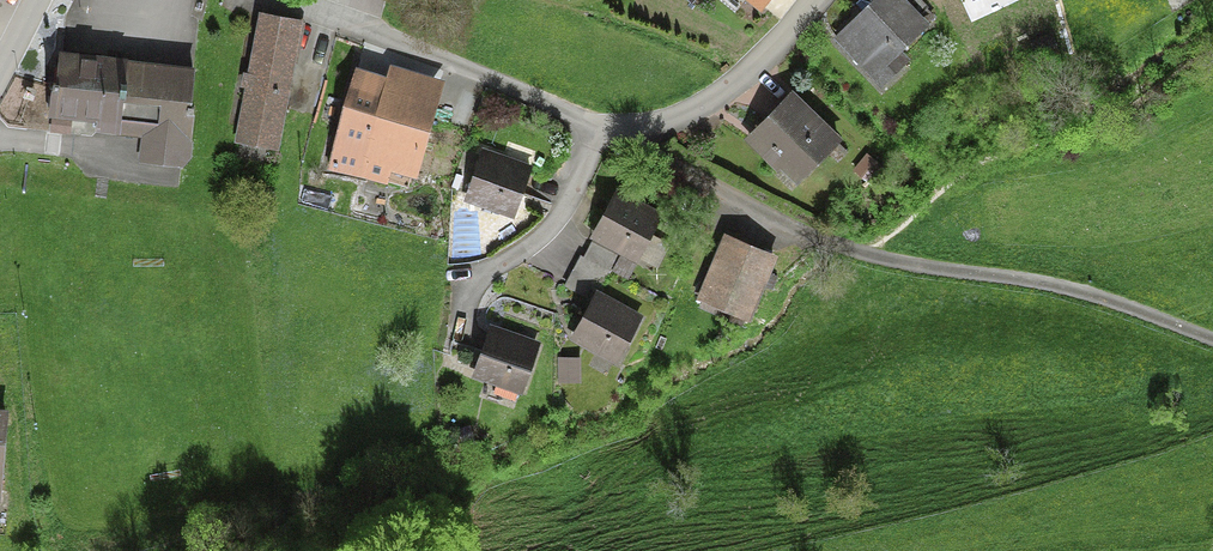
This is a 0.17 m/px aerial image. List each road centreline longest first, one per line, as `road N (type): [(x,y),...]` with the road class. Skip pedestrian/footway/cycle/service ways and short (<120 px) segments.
road 1 (track): [(861,253),(1044,284),(1212,338)]
road 2 (residential): [(305,0),(600,131)]
road 3 (residential): [(600,131),(544,233),(482,274),(459,347)]
road 4 (residential): [(628,144),(861,253)]
road 5 (residential): [(820,0),(759,66),(682,119),(628,144)]

